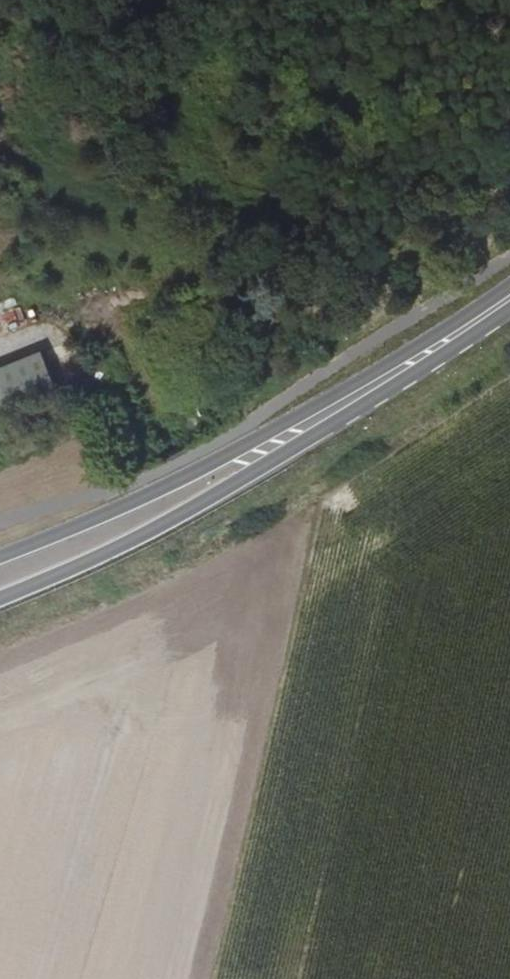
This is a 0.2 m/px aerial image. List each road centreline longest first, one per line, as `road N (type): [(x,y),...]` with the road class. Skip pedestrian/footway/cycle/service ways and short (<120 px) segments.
road 1 (secondary): [(0,603),(192,510),(388,379)]
road 2 (secondary): [(388,379),(0,556)]
road 3 (secondary): [(388,379),(509,298)]

